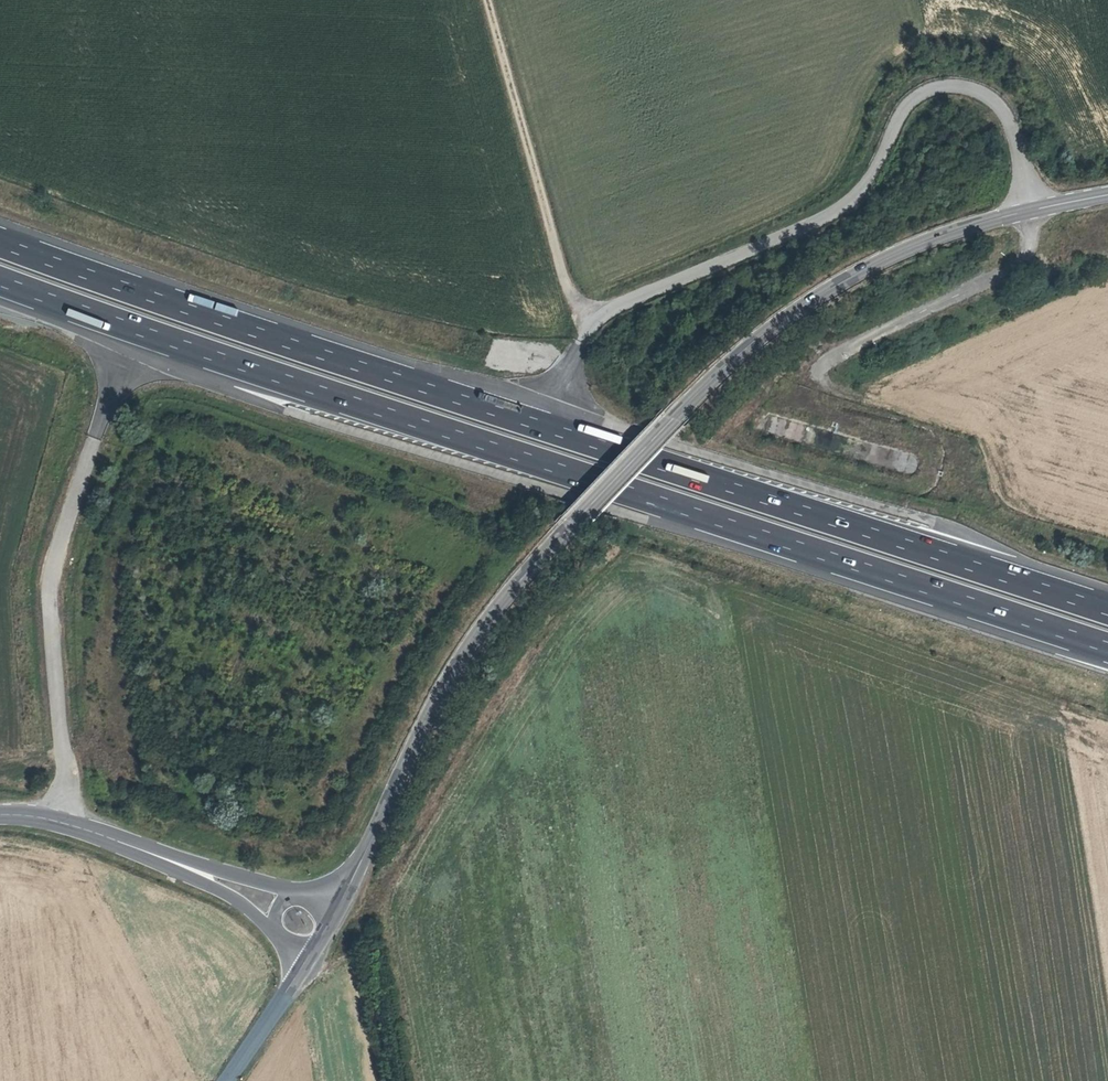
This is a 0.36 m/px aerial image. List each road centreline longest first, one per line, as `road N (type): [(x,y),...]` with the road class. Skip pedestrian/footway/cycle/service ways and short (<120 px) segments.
road 1 (motorway): [(1107,613),(149,297),(0,240)]
road 2 (motorway): [(0,280),(1107,649)]
road 3 (secondary): [(344,901),(432,714),(485,629),(675,419),(767,338),(868,271),(928,243),(1030,213)]
road 4 (unclassified): [(1030,213),(1011,116),(986,89),(931,86),(913,98),(870,183),(848,205),(594,326)]
road 5 (track): [(815,412),(773,402),(754,409),(739,429),(754,447),(917,487),(929,470),(926,452),(845,421)]
road 6 (track): [(301,972),(344,960),(513,684)]
road 7 (track): [(845,421),(815,412),(812,373),(1021,263),(1030,213)]
road 8 (track): [(594,326),(570,289),(490,0)]
road 9 (tertiary): [(0,816),(84,831),(208,878)]
road 10 (secondary): [(229,1080),(301,972)]

